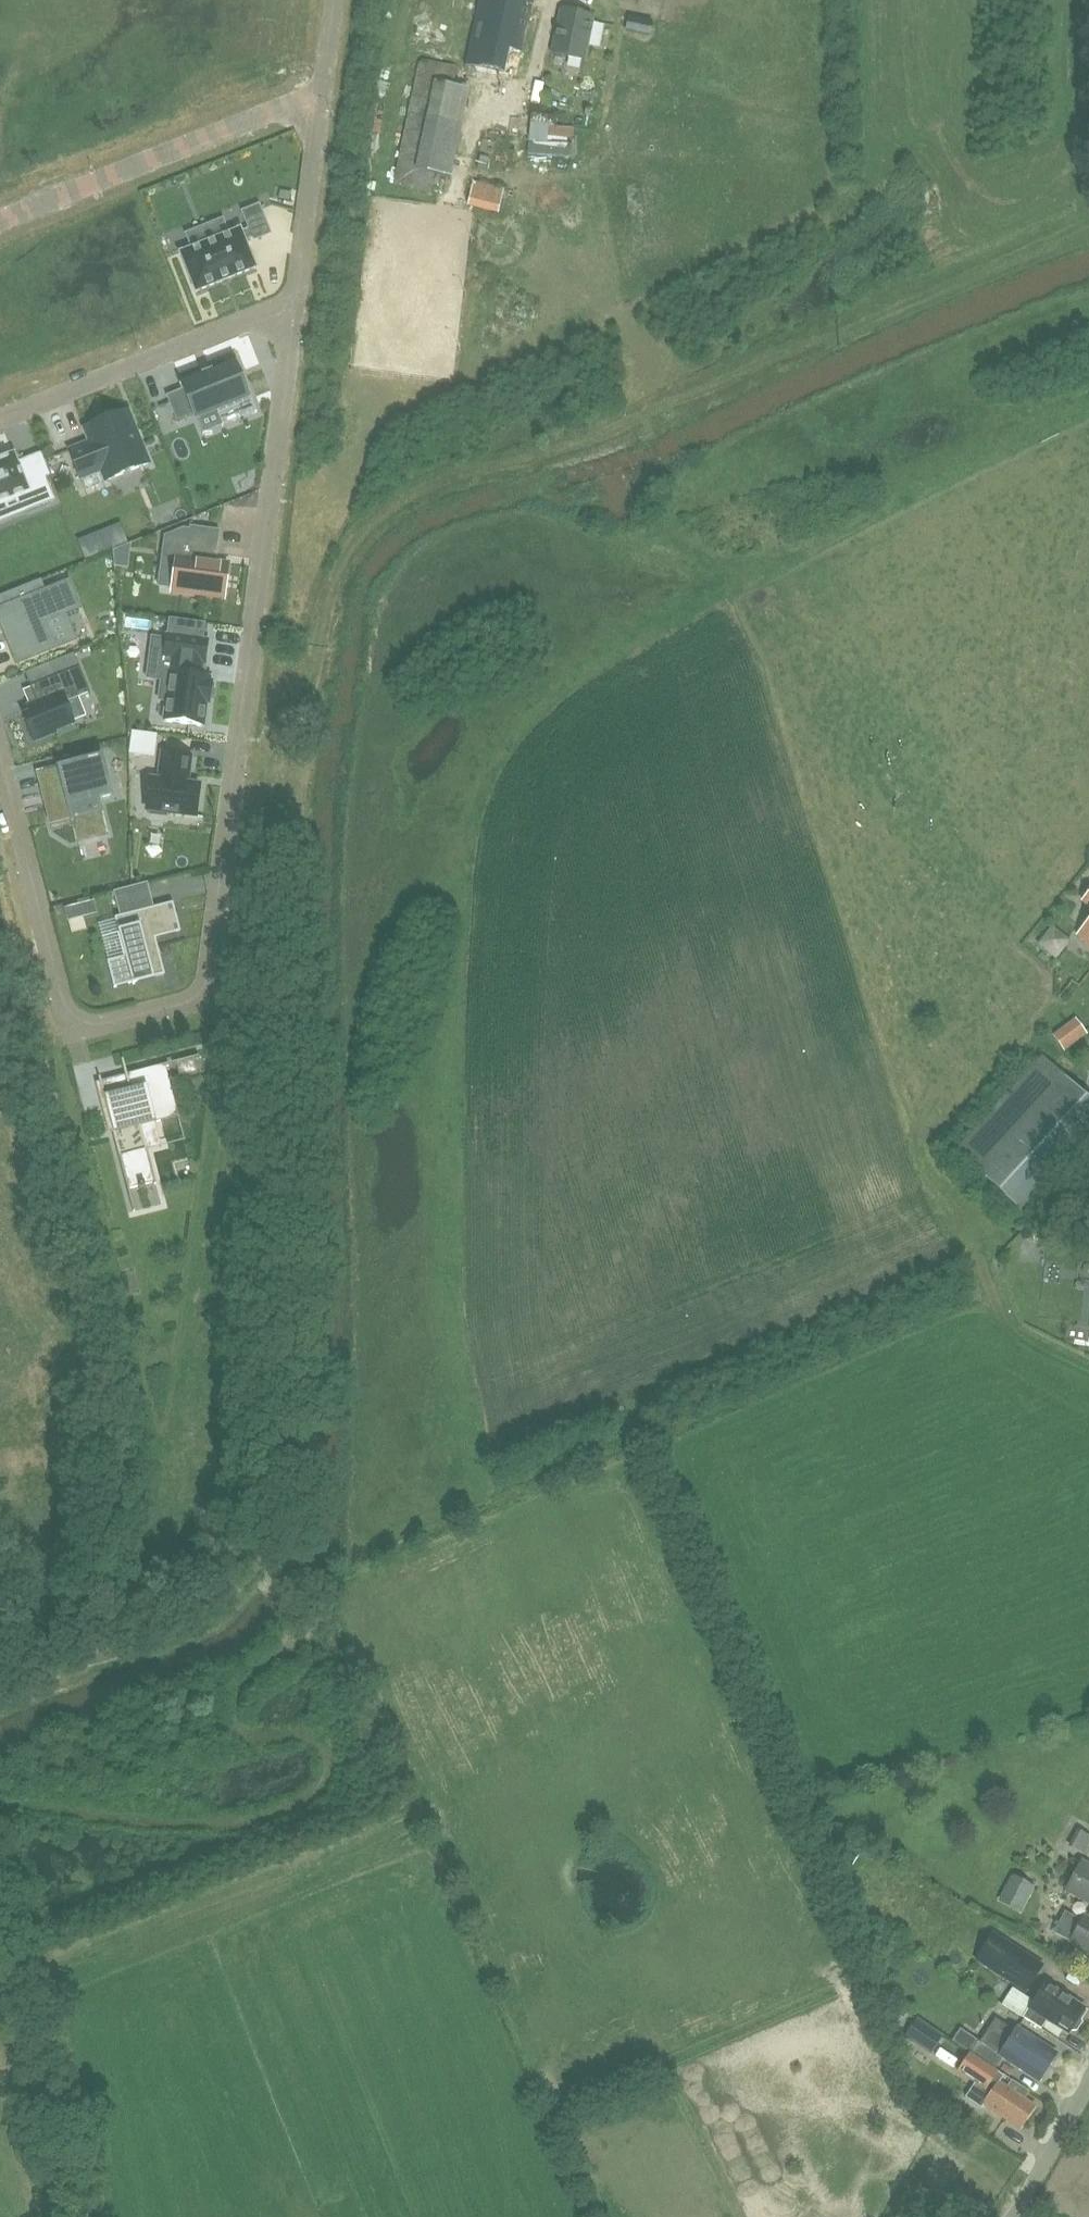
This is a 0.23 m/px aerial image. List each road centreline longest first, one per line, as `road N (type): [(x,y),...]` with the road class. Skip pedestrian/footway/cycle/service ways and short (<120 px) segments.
road 1 (residential): [(0,745),(71,1020),(81,1030),(201,997),(234,783)]
road 2 (residential): [(295,323),(234,783)]
road 3 (residential): [(337,0),(295,323)]
road 4 (residential): [(295,323),(247,324),(0,423)]
road 5 (unclassified): [(1014,2216),(1088,2087)]

